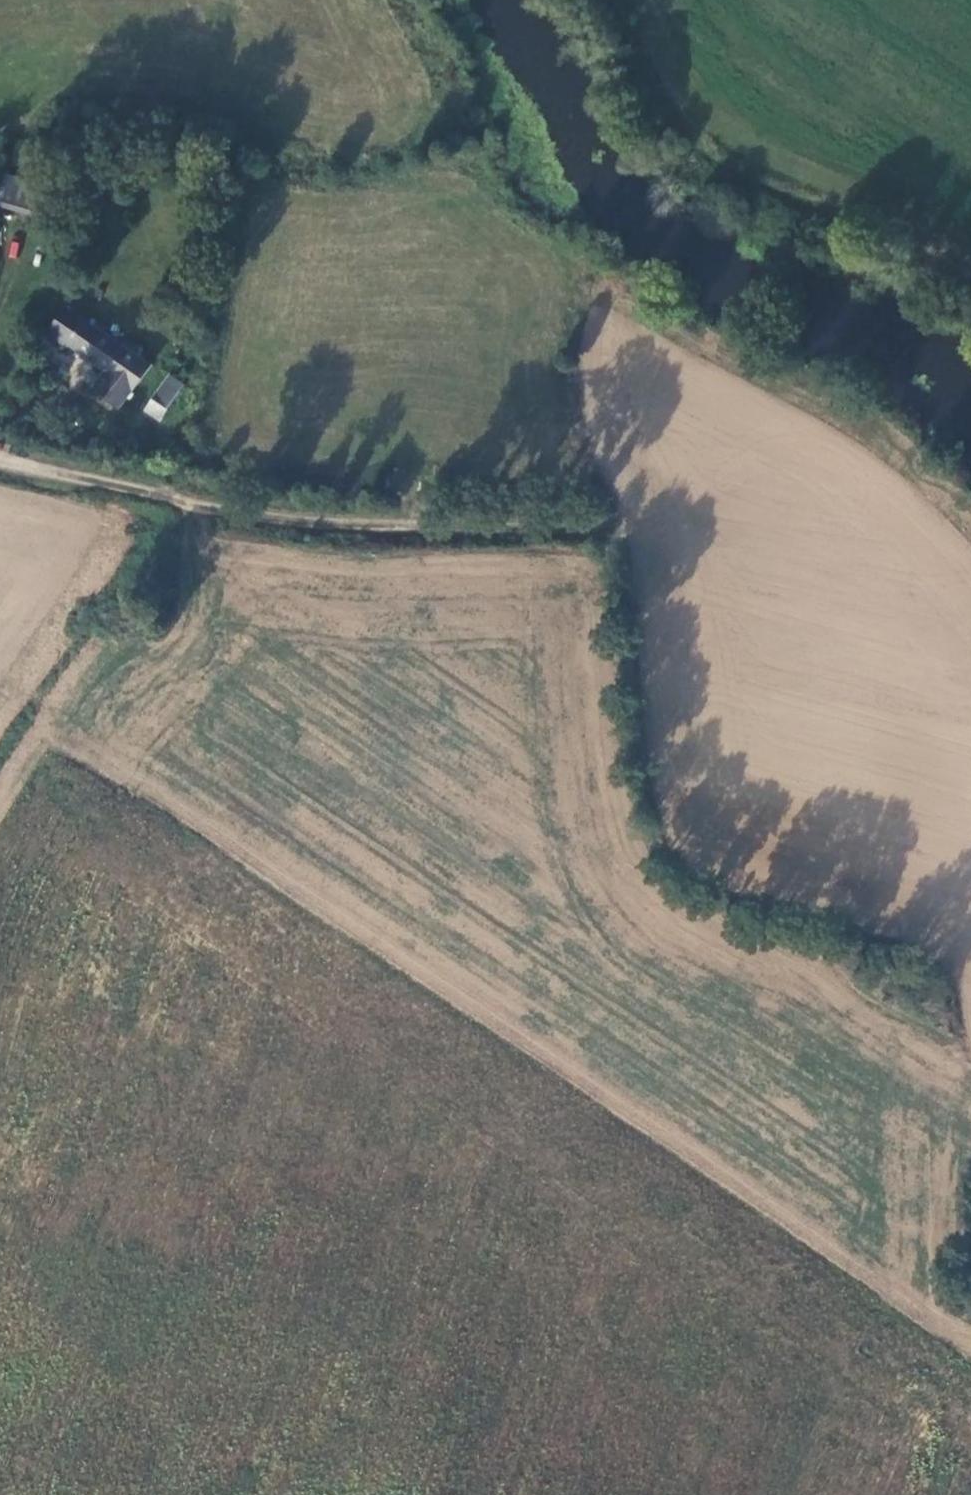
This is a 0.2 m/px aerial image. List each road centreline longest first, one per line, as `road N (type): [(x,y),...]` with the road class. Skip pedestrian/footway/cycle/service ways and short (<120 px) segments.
road 1 (track): [(161,495),(318,525),(605,518)]
road 2 (unclassified): [(0,458),(161,495)]

